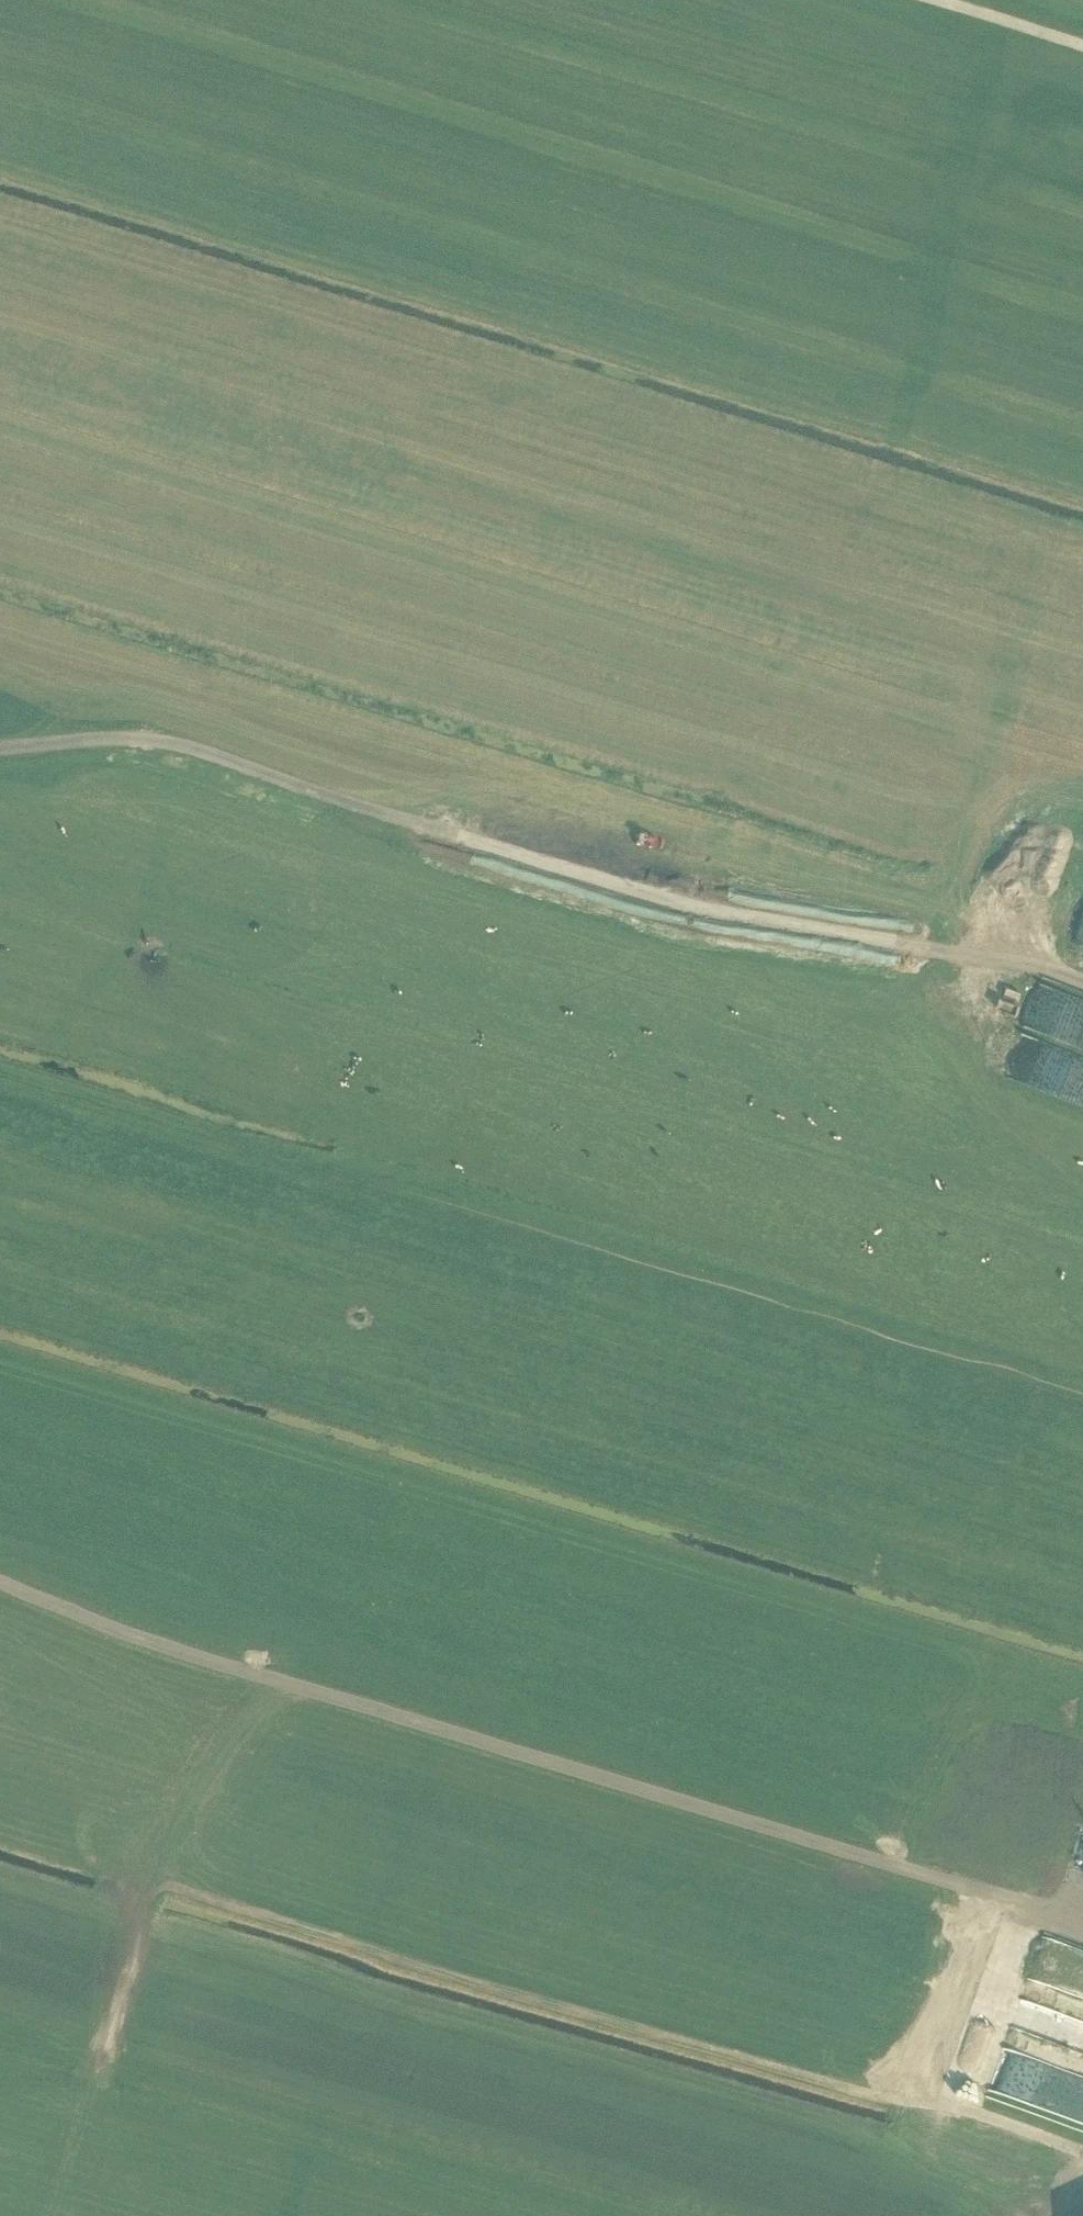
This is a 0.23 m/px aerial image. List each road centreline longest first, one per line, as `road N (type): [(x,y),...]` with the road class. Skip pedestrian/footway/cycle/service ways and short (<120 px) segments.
road 1 (track): [(1082,47),(931,0)]

